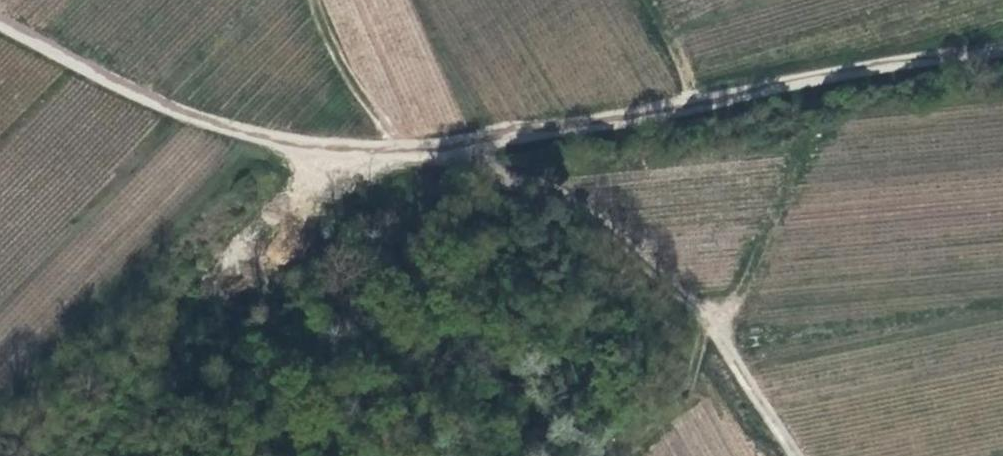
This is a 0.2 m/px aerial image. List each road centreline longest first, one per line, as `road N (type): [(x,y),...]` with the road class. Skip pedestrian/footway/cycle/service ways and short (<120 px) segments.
road 1 (track): [(805,455),(708,307),(592,215),(513,174),(436,154),(264,136),(0,22)]
road 2 (unclassified): [(436,154),(896,65),(1002,53)]
road 3 (track): [(620,237),(598,256),(594,284),(550,338),(513,407),(372,413),(328,426),(304,455)]
road 4 (track): [(410,150),(346,55),(323,0)]

